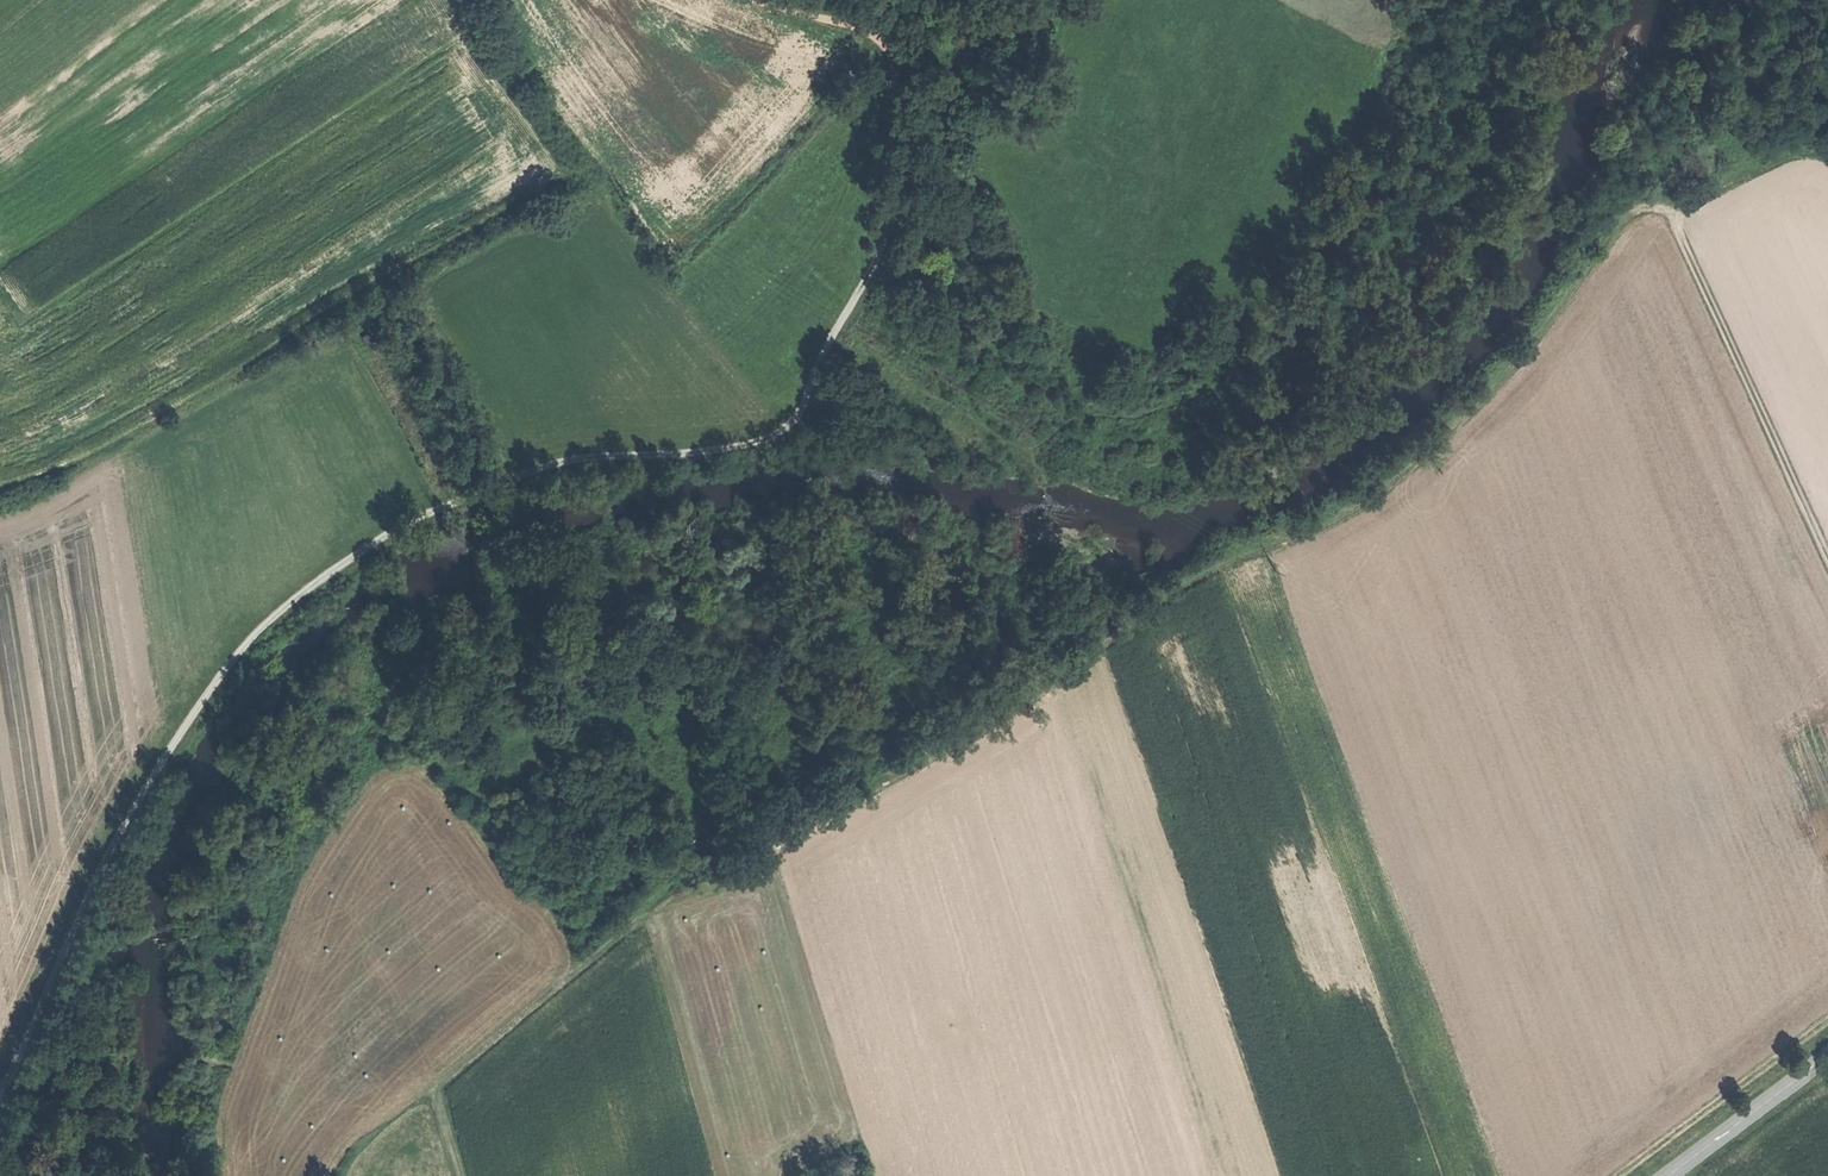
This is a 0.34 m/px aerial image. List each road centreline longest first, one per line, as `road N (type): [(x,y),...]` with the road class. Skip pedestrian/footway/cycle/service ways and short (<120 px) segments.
road 1 (track): [(470,1175),(450,1080),(588,950),(1016,711),(1199,577),(1340,515),(1419,460),(1555,316),(1619,220),(1647,208),(1673,216),(1779,161),(1827,162)]
road 2 (track): [(757,0),(871,35),(892,62),(898,178),(892,226),(794,422),(732,447),(590,454),(530,469),(398,531),(278,617),(194,716),(124,828),(0,1093)]
road 3 (track): [(1673,216),(1827,569)]
road 4 (secondary): [(1827,1050),(1664,1175)]

